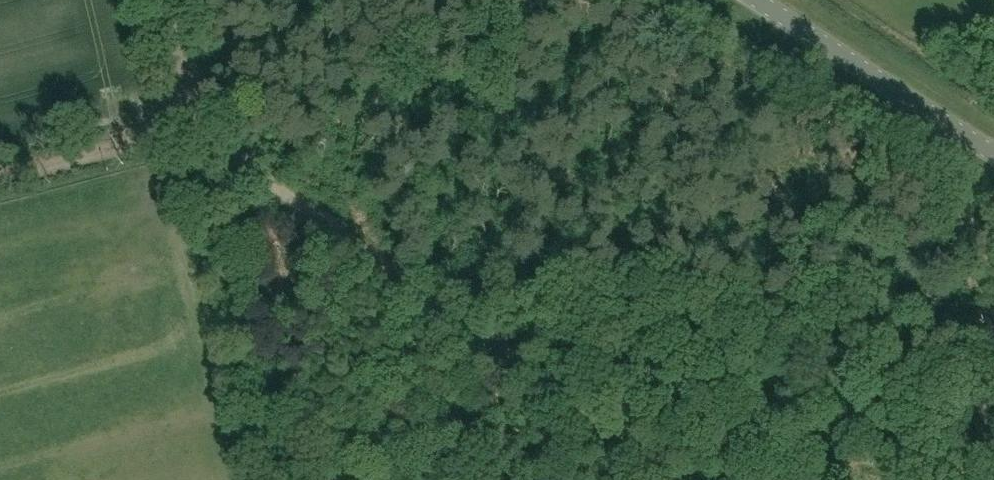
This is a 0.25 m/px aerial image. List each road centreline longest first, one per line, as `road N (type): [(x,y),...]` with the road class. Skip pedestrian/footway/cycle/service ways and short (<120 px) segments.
road 1 (track): [(196,121),(682,479)]
road 2 (unclassified): [(993,151),(762,0)]
road 3 (track): [(0,182),(154,142),(196,121)]
road 4 (track): [(169,0),(196,121)]

